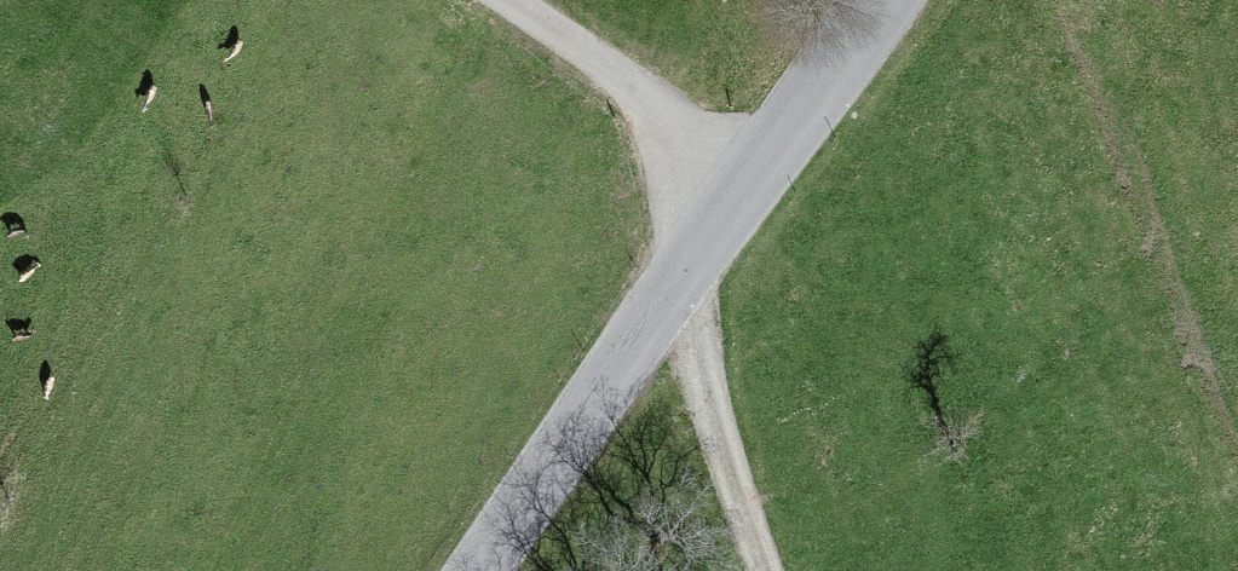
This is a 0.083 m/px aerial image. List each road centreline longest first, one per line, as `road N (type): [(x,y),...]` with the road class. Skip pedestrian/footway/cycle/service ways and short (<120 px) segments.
road 1 (unclassified): [(883,0),(496,570)]
road 2 (track): [(725,233),(436,0)]
road 3 (track): [(725,233),(806,570)]

